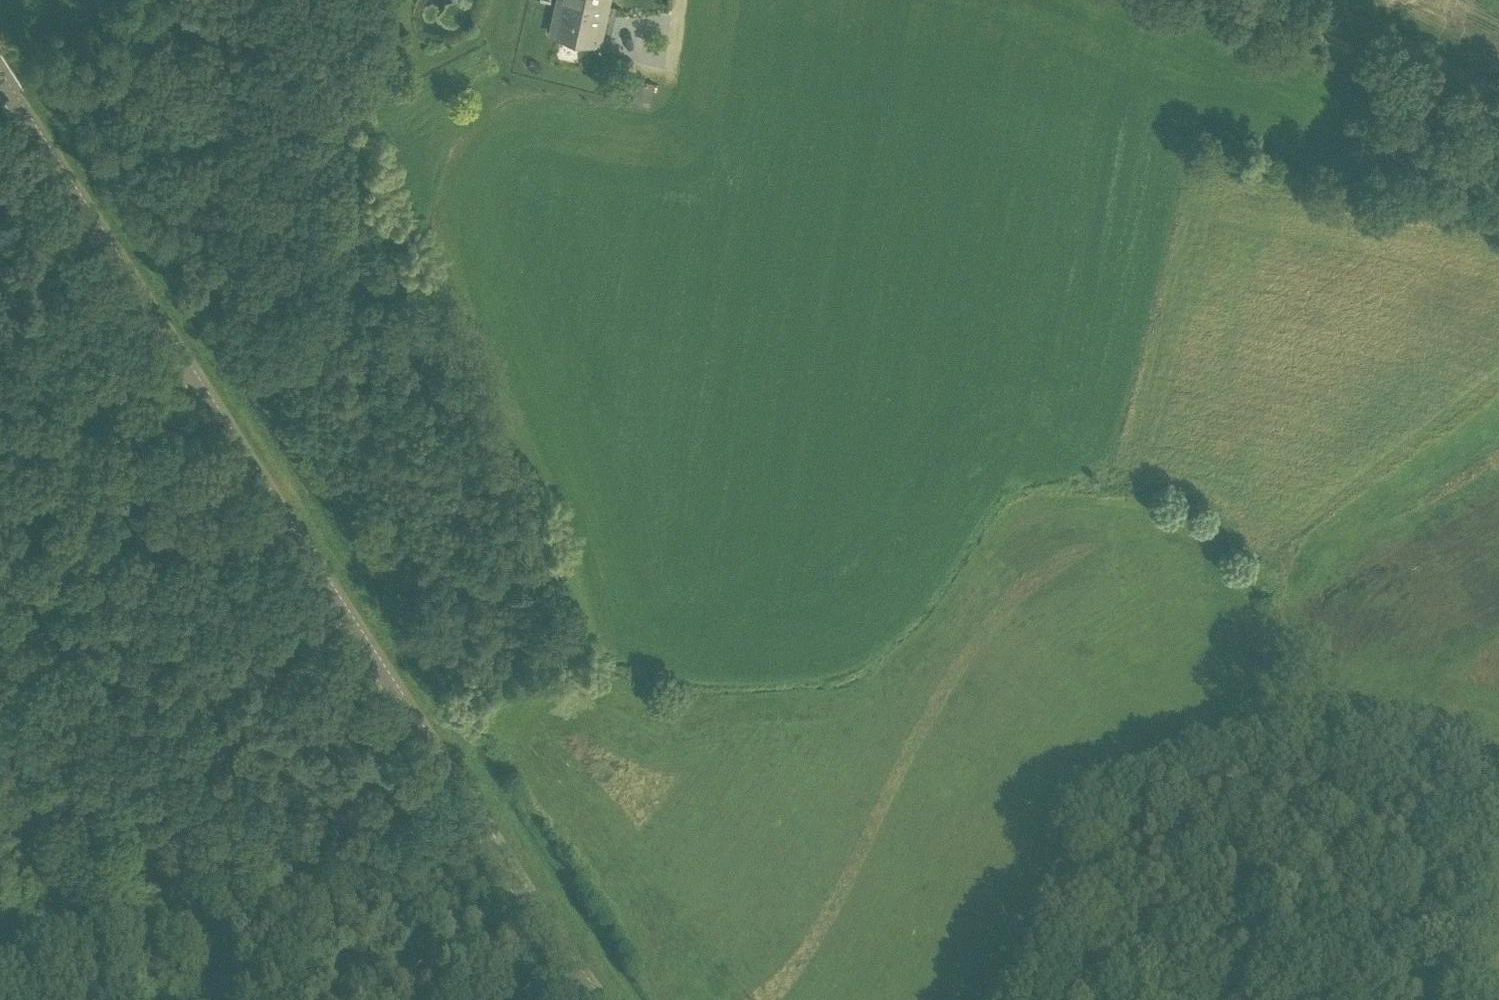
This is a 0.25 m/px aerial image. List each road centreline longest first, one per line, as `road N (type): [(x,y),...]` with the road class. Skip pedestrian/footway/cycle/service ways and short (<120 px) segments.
road 1 (secondary): [(593,999),(121,300),(0,104)]
road 2 (track): [(1248,0),(1498,117)]
road 3 (track): [(0,408),(8,376),(43,344),(121,300)]

